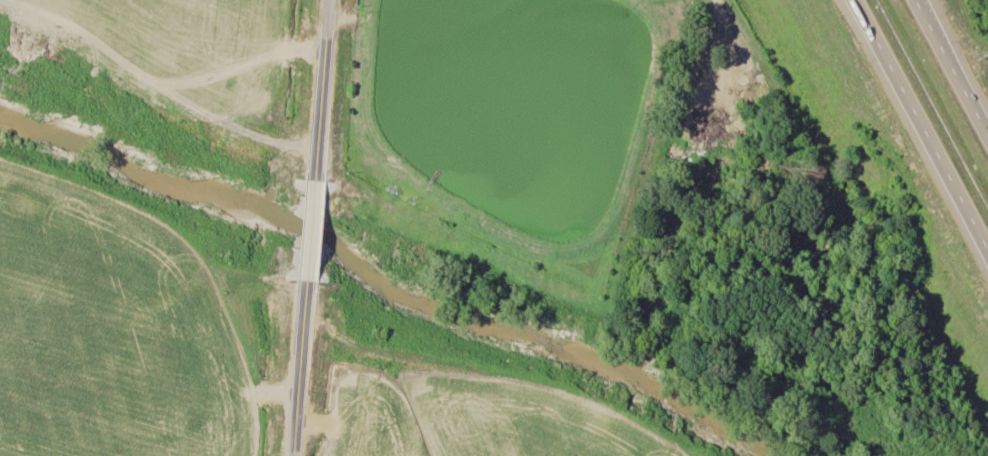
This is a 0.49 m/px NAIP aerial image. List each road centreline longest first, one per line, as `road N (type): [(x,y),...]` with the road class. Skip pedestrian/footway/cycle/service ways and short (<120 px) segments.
road 1 (residential): [(0,7),(317,141)]
road 2 (motorway): [(845,0),(987,264)]
road 3 (tertiary): [(315,195),(329,0)]
road 4 (tertiary): [(293,455),(309,267)]
road 5 (motorway): [(987,123),(921,0)]

